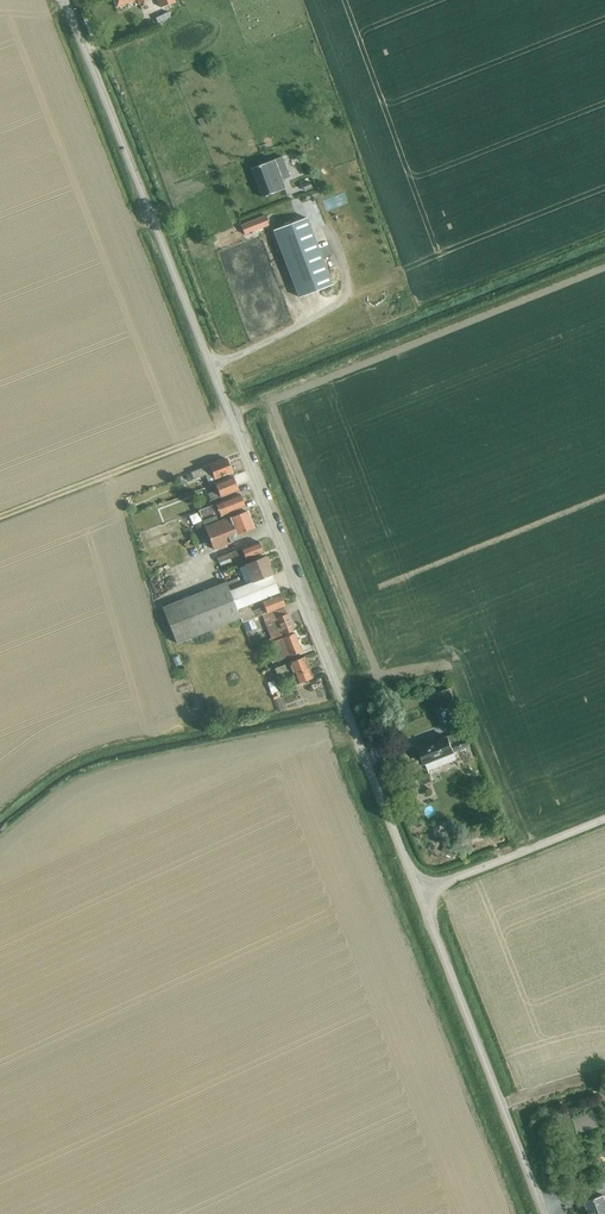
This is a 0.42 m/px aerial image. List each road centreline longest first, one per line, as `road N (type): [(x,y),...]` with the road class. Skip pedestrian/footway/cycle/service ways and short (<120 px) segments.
road 1 (unclassified): [(420,892),(65,0)]
road 2 (unclassified): [(544,1213),(420,892)]
road 3 (unclassified): [(420,892),(604,819)]

